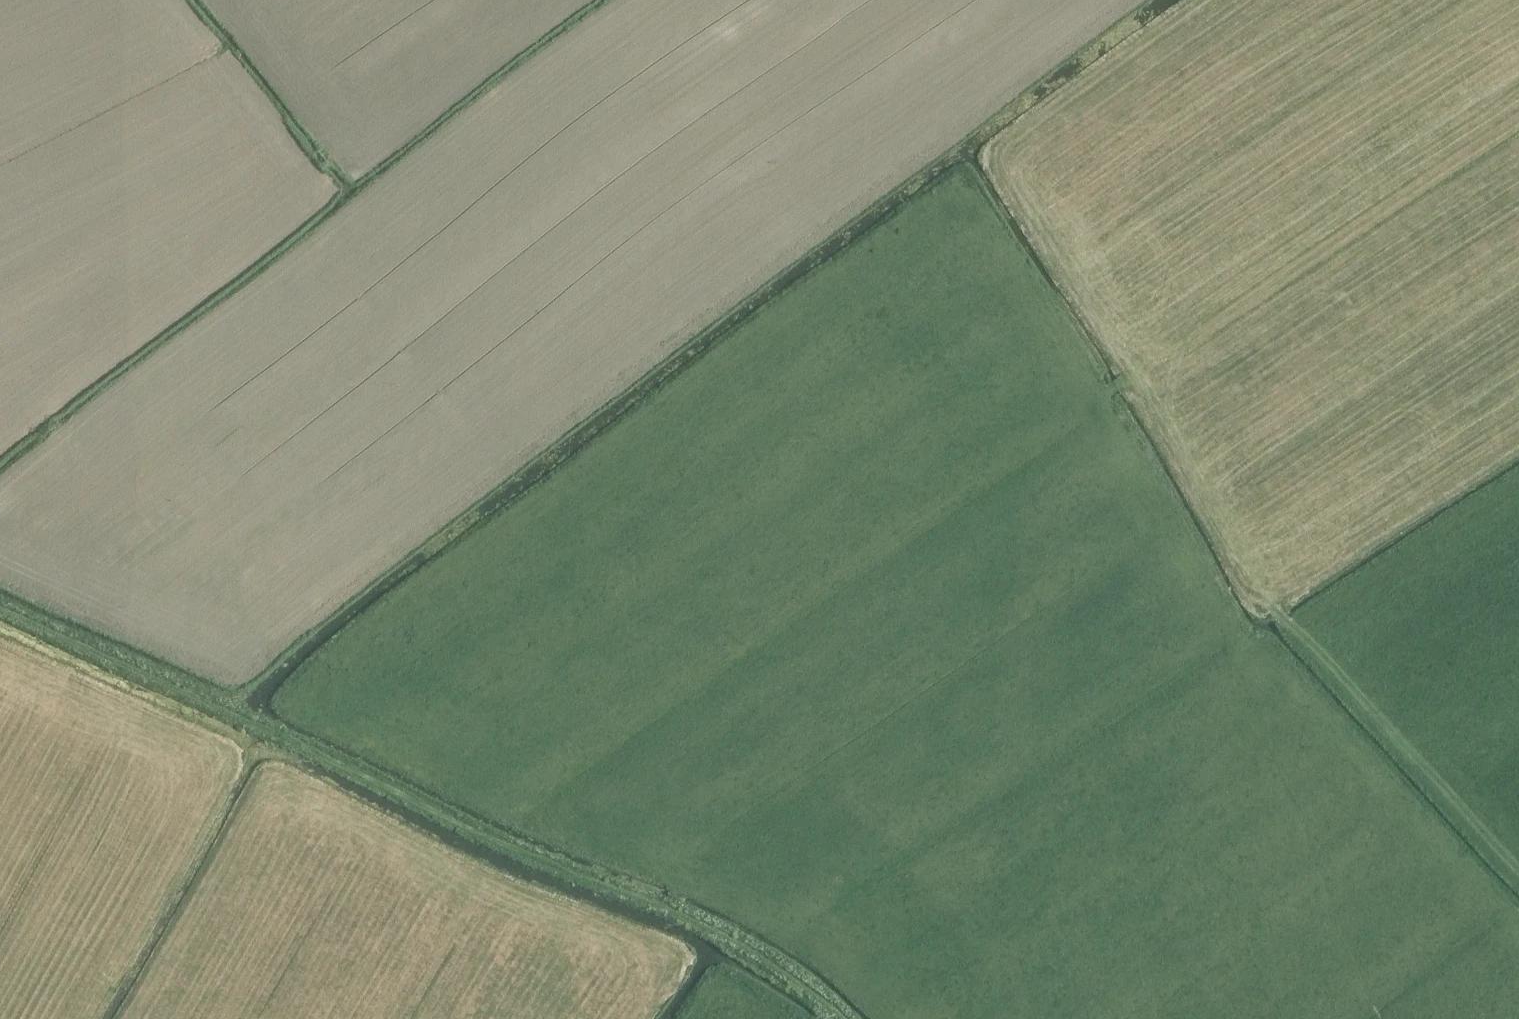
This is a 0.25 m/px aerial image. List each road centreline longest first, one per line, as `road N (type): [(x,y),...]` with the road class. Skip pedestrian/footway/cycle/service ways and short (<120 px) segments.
road 1 (track): [(843,1018),(798,981),(695,924),(479,833),(0,607)]

